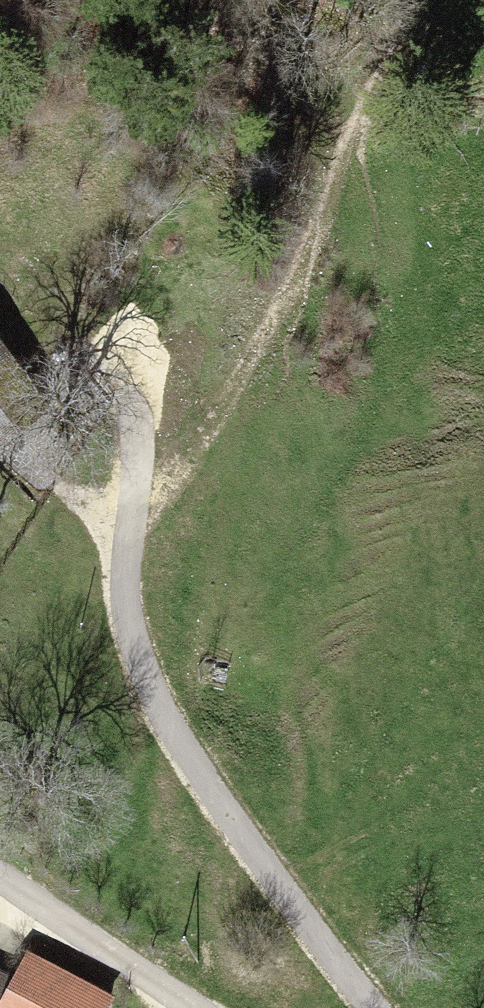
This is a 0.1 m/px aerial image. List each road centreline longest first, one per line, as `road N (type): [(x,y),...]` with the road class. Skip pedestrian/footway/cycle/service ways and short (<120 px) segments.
road 1 (track): [(424,0),(385,66),(312,260),(228,406),(134,501),(111,561),(125,640),(182,754),(371,1007)]
road 2 (track): [(0,879),(196,1007)]
road 3 (track): [(276,0),(326,102),(345,169)]

